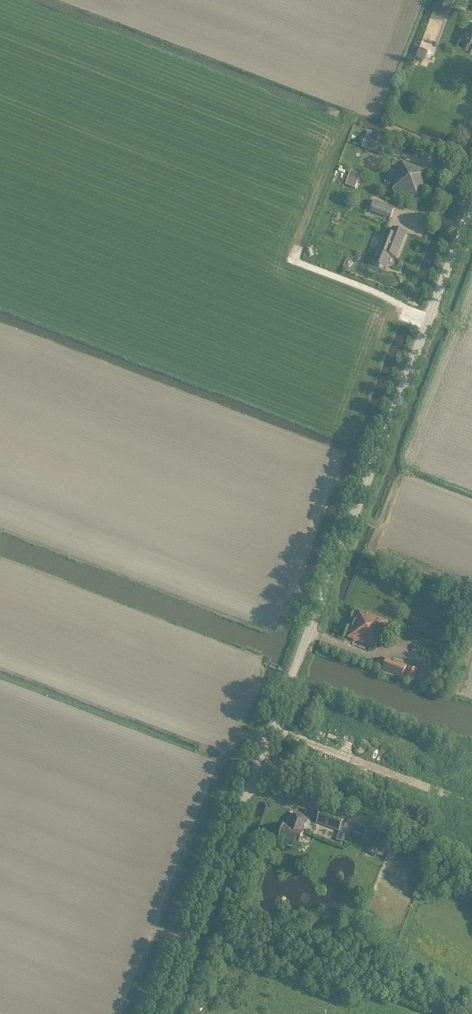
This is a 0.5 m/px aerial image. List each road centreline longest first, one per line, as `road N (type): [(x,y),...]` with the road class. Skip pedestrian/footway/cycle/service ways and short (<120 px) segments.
road 1 (unclassified): [(160,1013),(471,201)]

